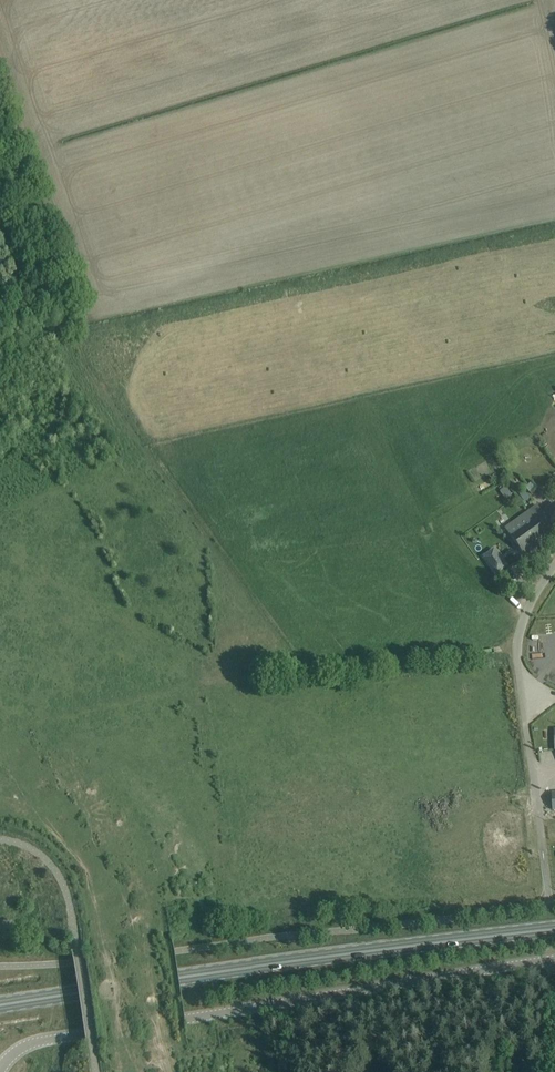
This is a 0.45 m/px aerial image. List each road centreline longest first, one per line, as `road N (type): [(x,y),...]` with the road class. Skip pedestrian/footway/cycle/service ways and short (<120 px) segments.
road 1 (unclassified): [(0,1069),(42,1040),(554,960)]
road 2 (primary): [(554,929),(0,1004)]
road 3 (unclassified): [(543,849),(517,649),(524,616),(554,565)]
road 4 (track): [(306,672),(517,649)]

